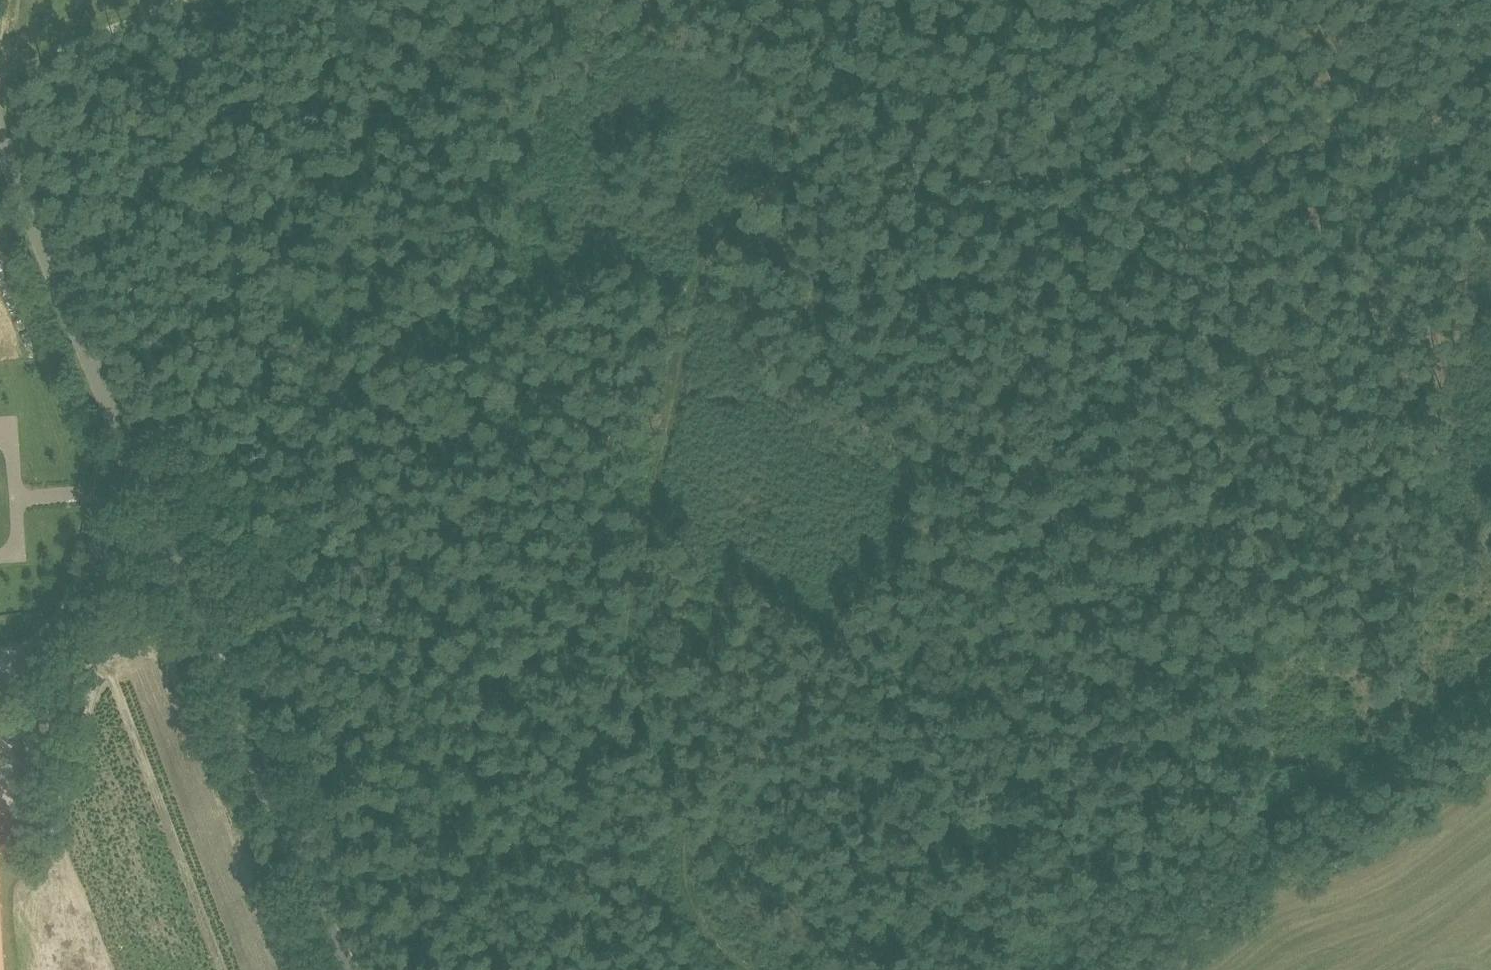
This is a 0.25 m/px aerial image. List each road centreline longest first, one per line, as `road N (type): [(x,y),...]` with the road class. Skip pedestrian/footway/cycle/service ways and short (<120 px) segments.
road 1 (unclassified): [(339,969),(0,143)]

